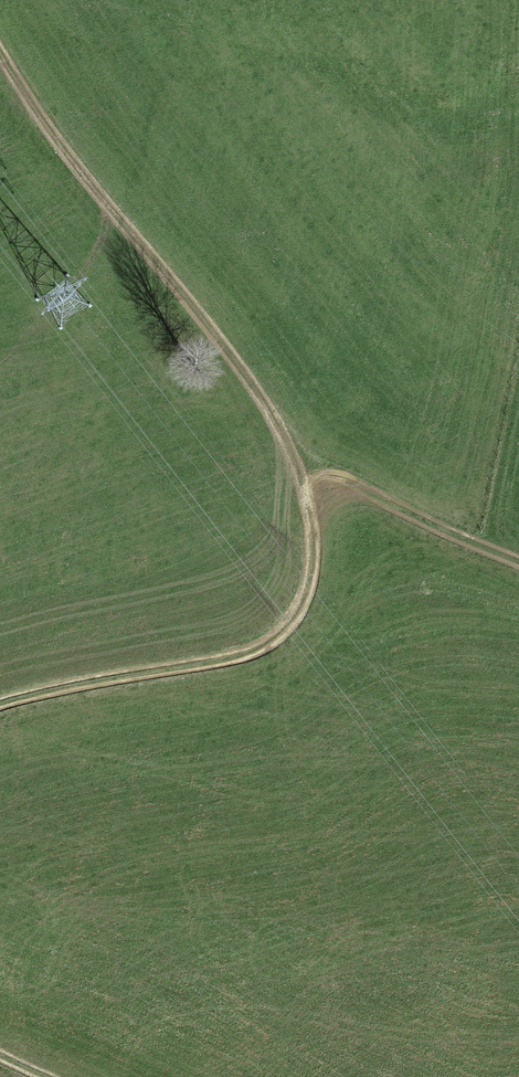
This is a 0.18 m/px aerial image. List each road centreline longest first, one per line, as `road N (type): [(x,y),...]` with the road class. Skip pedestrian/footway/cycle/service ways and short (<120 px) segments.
road 1 (track): [(307,488),(261,394),(79,173),(0,59)]
road 2 (track): [(0,705),(240,654),(286,631),(311,576),(307,488)]
road 3 (track): [(307,488),(315,476),(333,473),(518,563)]

